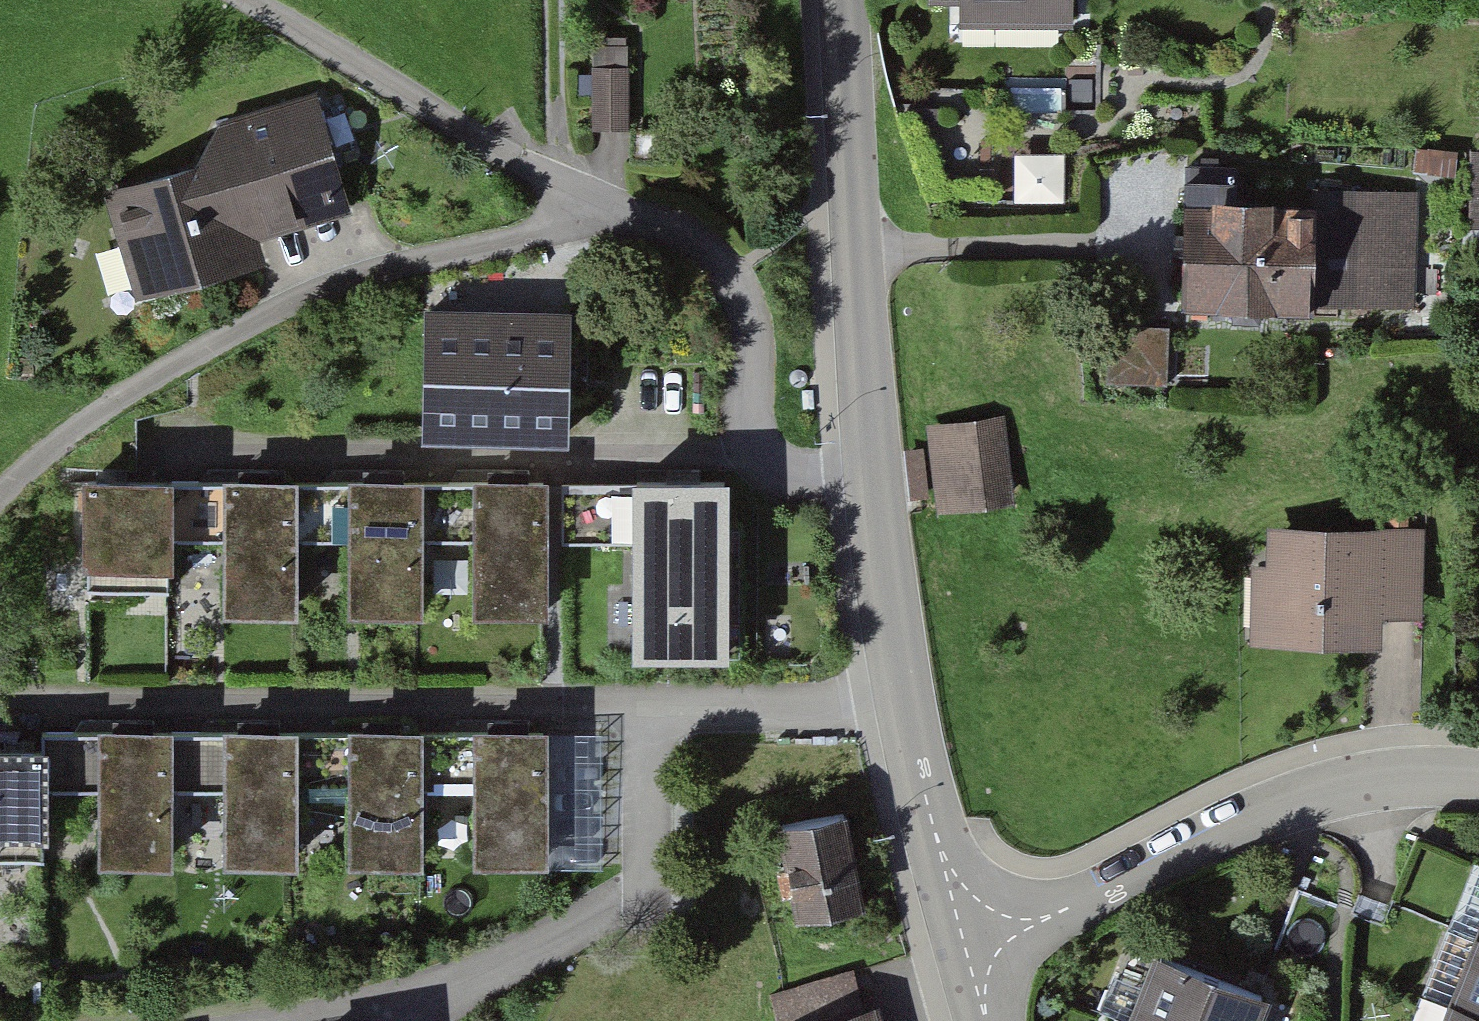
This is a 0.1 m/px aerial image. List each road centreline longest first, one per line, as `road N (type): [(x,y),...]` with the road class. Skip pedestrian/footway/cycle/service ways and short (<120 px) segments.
road 1 (residential): [(0,494),(110,401),(332,282),(540,233),(575,202),(688,230),(728,270),(746,301),(756,444)]
road 2 (residential): [(0,699),(643,706)]
road 3 (residential): [(250,1020),(422,996),(646,895),(643,706)]
road 4 (track): [(551,0),(559,161),(575,202),(248,0)]
road 5 (residential): [(199,457),(756,444)]
road 6 (residential): [(1478,781),(1392,777),(1255,812),(969,952)]
road 7 (residential): [(870,473),(843,0)]
road 8 (residential): [(643,706),(904,706)]
road 9 (residential): [(969,952),(904,706)]
road 10 (residential): [(904,706),(870,473)]
road 11 (residential): [(756,444),(779,471),(870,473)]

